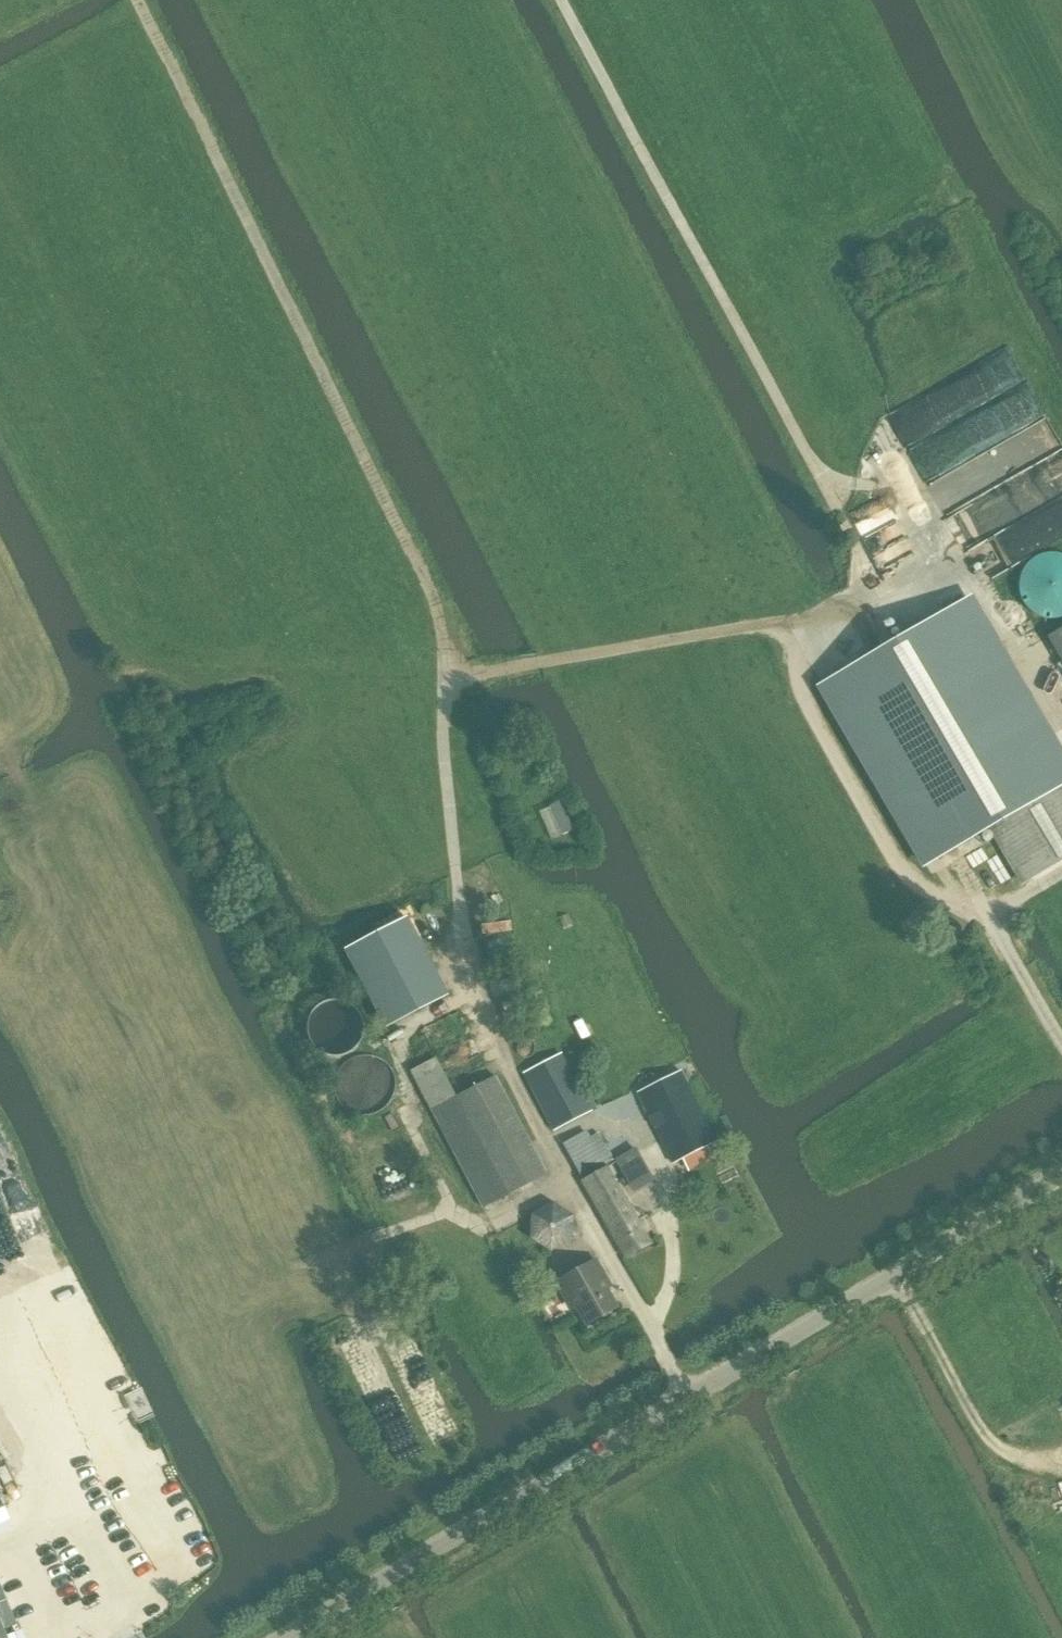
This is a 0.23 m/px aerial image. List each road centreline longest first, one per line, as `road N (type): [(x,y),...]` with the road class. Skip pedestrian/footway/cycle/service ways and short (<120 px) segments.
road 1 (track): [(445,678),(747,627),(800,626),(936,552),(896,484),(834,479),(815,467),(563,0)]
road 2 (track): [(464,929),(444,751),(446,644),(431,592),(138,0)]
road 3 (unclassified): [(270,1637),(1061,1169)]

